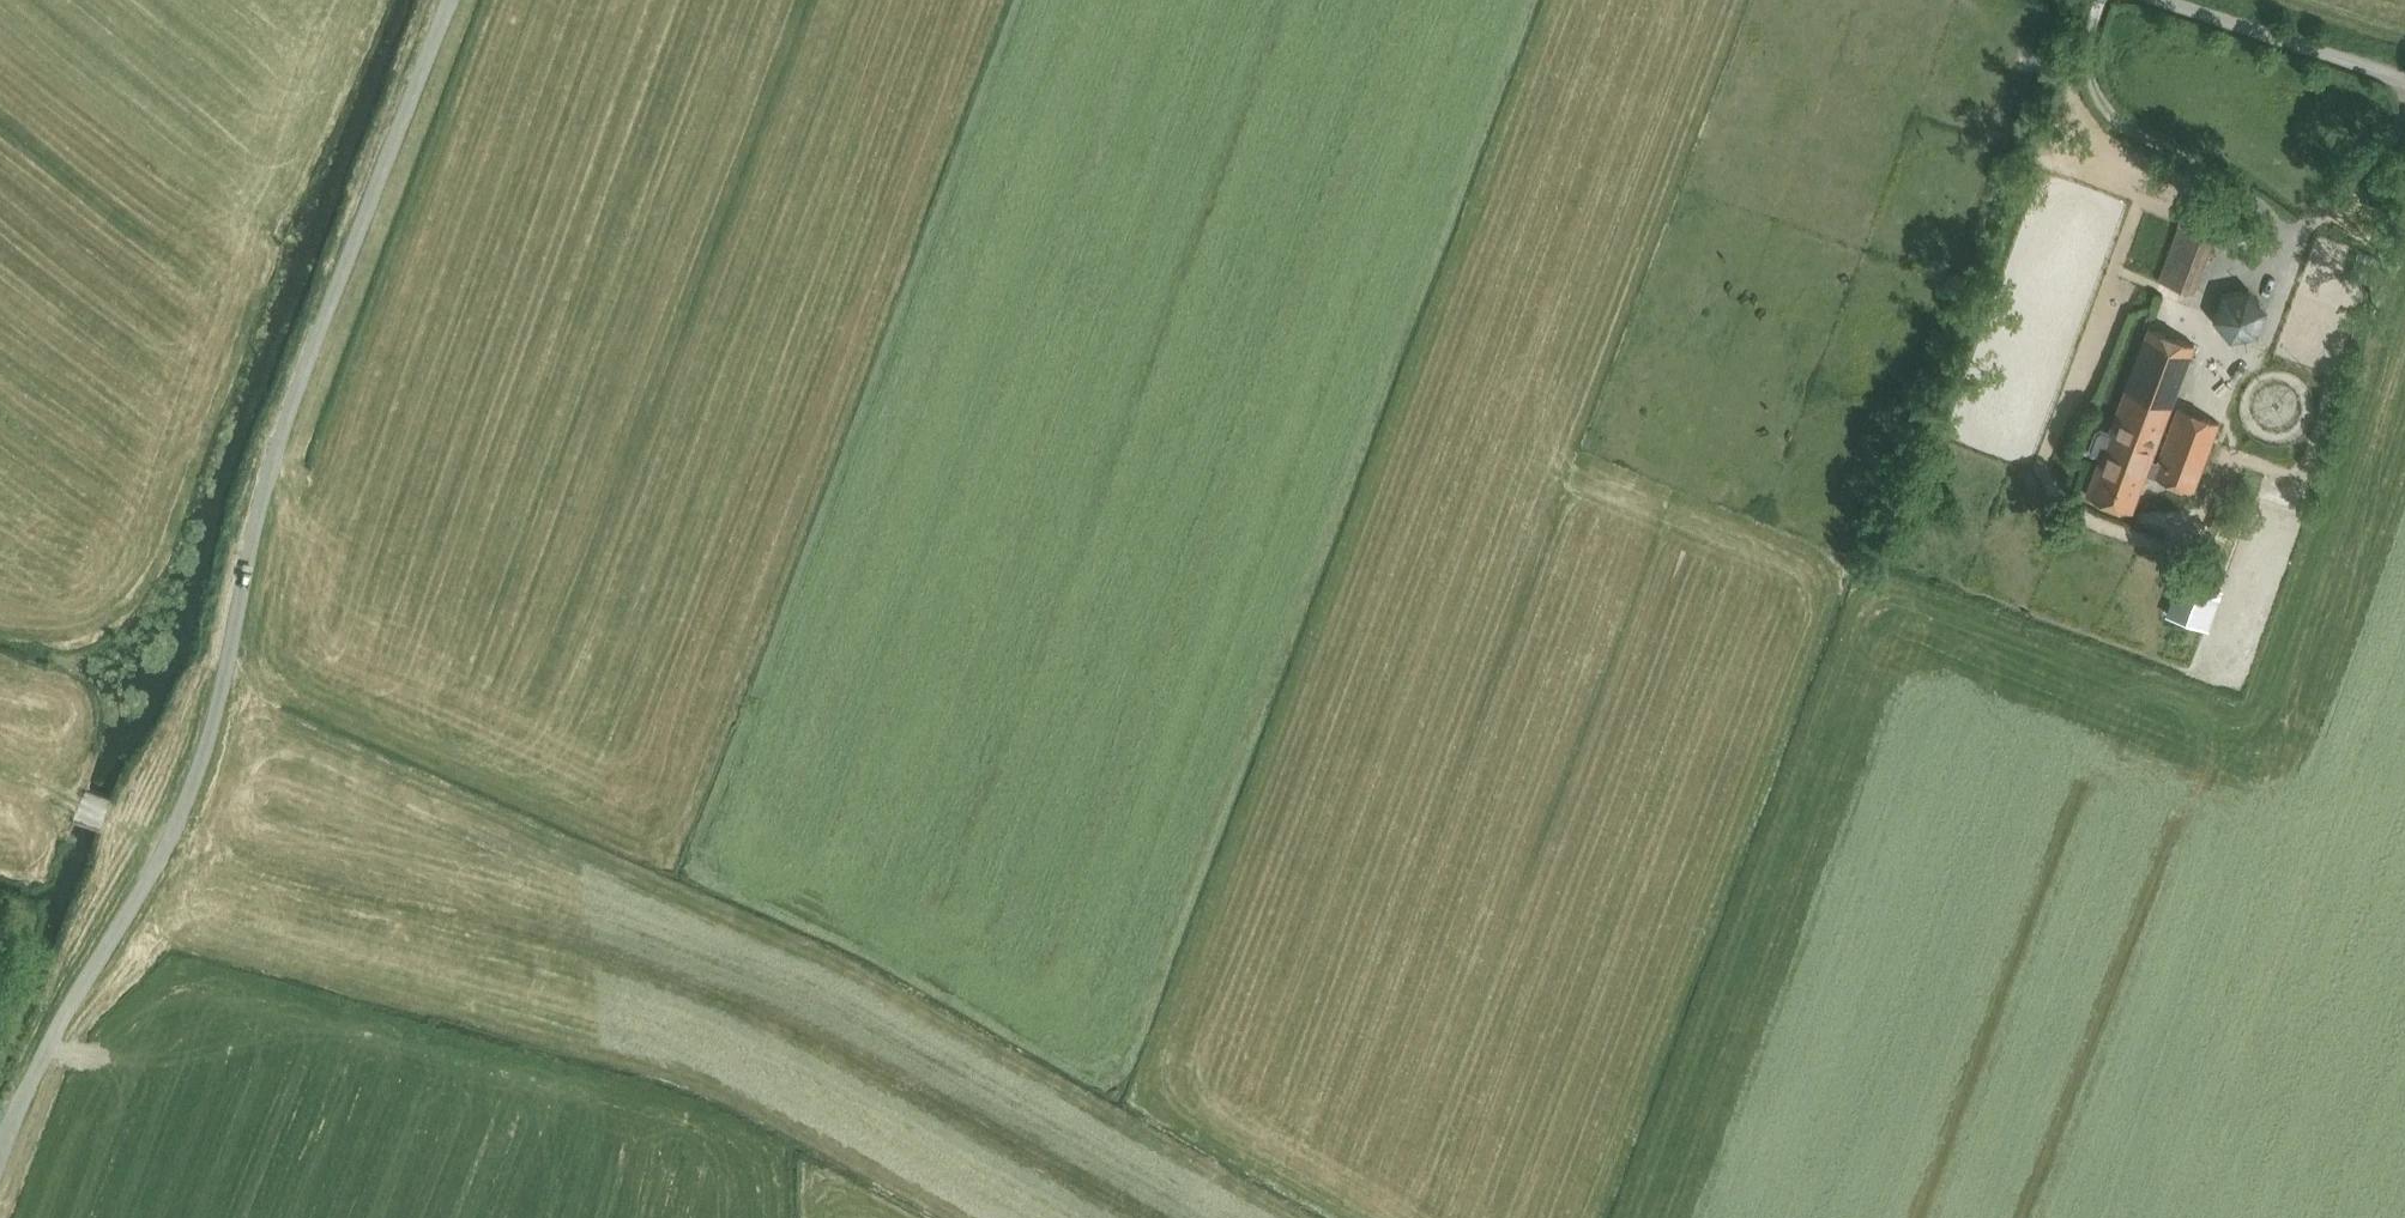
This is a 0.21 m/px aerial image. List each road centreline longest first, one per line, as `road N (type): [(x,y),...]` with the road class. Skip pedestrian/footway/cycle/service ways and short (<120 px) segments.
road 1 (unclassified): [(0,1151),(38,1051),(111,912),(153,853),(200,755),(273,453),(449,0)]
road 2 (unclassified): [(2160,0),(2404,80)]

